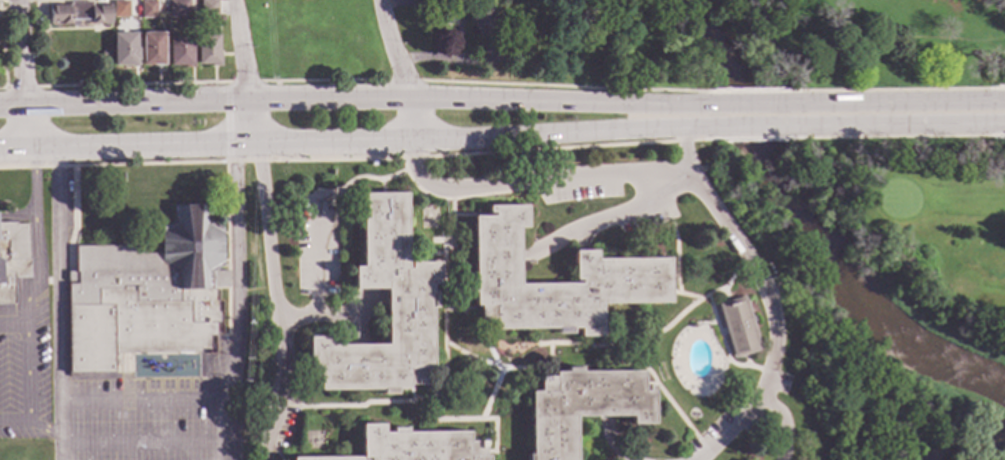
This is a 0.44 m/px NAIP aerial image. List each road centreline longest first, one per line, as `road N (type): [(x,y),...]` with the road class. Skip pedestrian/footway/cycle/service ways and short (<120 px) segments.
road 1 (secondary): [(707,105),(413,98),(0,109)]
road 2 (secondary): [(0,152),(417,144),(679,129)]
road 3 (secondary): [(1004,101),(788,106)]
road 4 (residential): [(34,151),(16,0)]
road 5 (residential): [(417,144),(413,98),(383,0)]
road 6 (residential): [(255,146),(238,0)]

